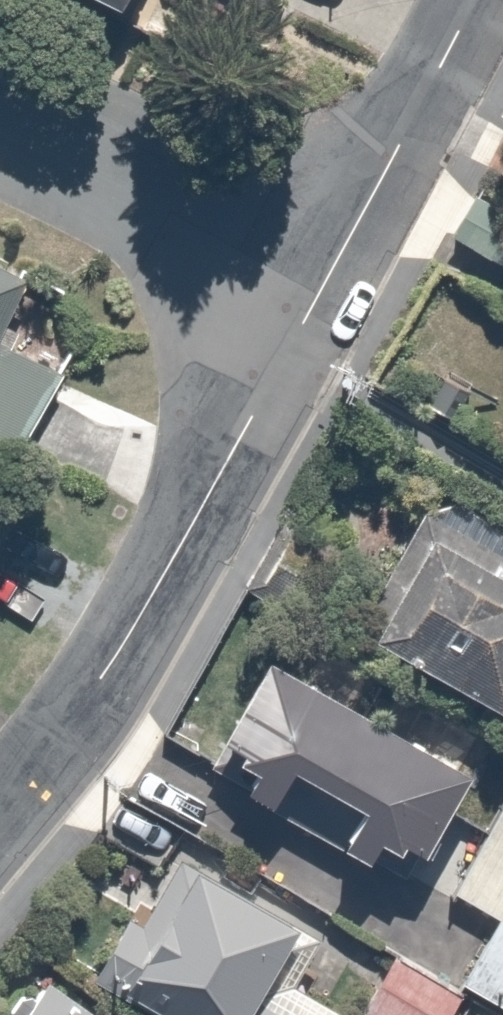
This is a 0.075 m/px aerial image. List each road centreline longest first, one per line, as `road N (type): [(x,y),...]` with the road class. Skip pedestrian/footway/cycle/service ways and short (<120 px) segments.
road 1 (residential): [(0,807),(74,717),(141,618),(285,344)]
road 2 (residential): [(285,344),(475,0)]
road 3 (residential): [(285,344),(171,234),(0,148)]

